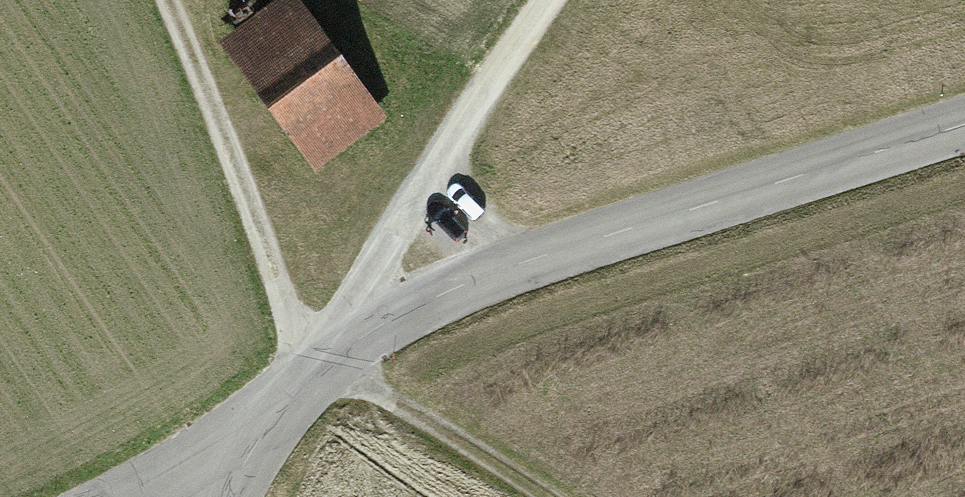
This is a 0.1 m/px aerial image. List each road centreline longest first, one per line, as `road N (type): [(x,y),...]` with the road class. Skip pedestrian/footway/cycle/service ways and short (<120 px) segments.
road 1 (unclassified): [(217,496),(218,480),(345,341),(964,137)]
road 2 (track): [(170,0),(280,322),(345,341)]
road 3 (track): [(345,341),(457,122),(543,0)]
road 4 (track): [(536,496),(345,341)]

